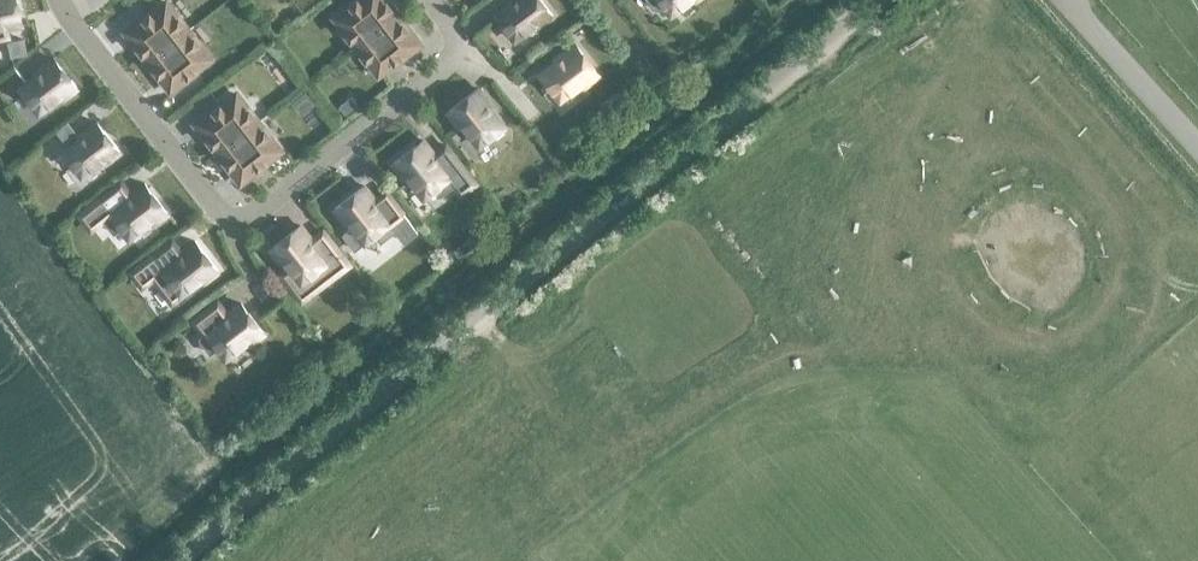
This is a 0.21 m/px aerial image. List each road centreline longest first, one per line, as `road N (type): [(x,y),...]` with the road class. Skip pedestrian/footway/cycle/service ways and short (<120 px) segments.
road 1 (unclassified): [(176,560),(271,475),(875,0)]

